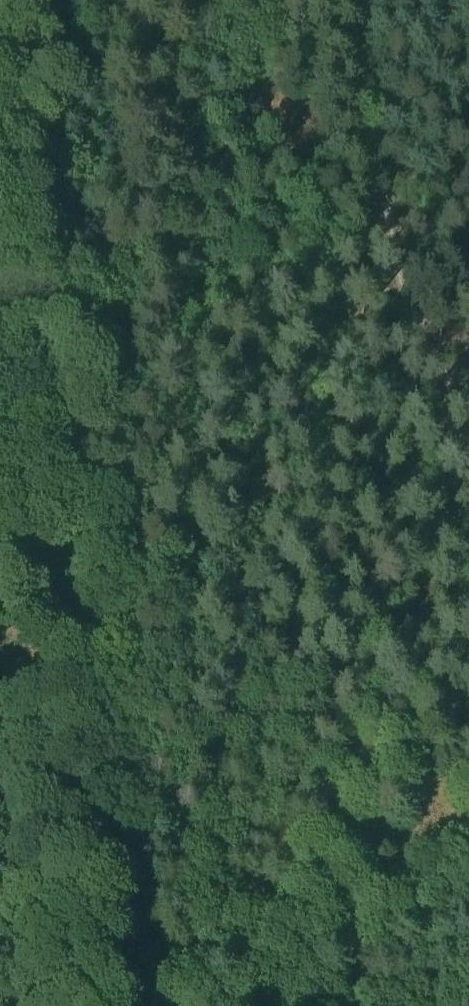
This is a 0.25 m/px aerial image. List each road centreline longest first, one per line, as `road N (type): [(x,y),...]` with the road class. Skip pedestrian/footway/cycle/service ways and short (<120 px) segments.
road 1 (track): [(112,1005),(50,407)]
road 2 (track): [(468,187),(165,363),(50,407)]
road 3 (track): [(366,0),(393,252),(421,336),(468,421)]

